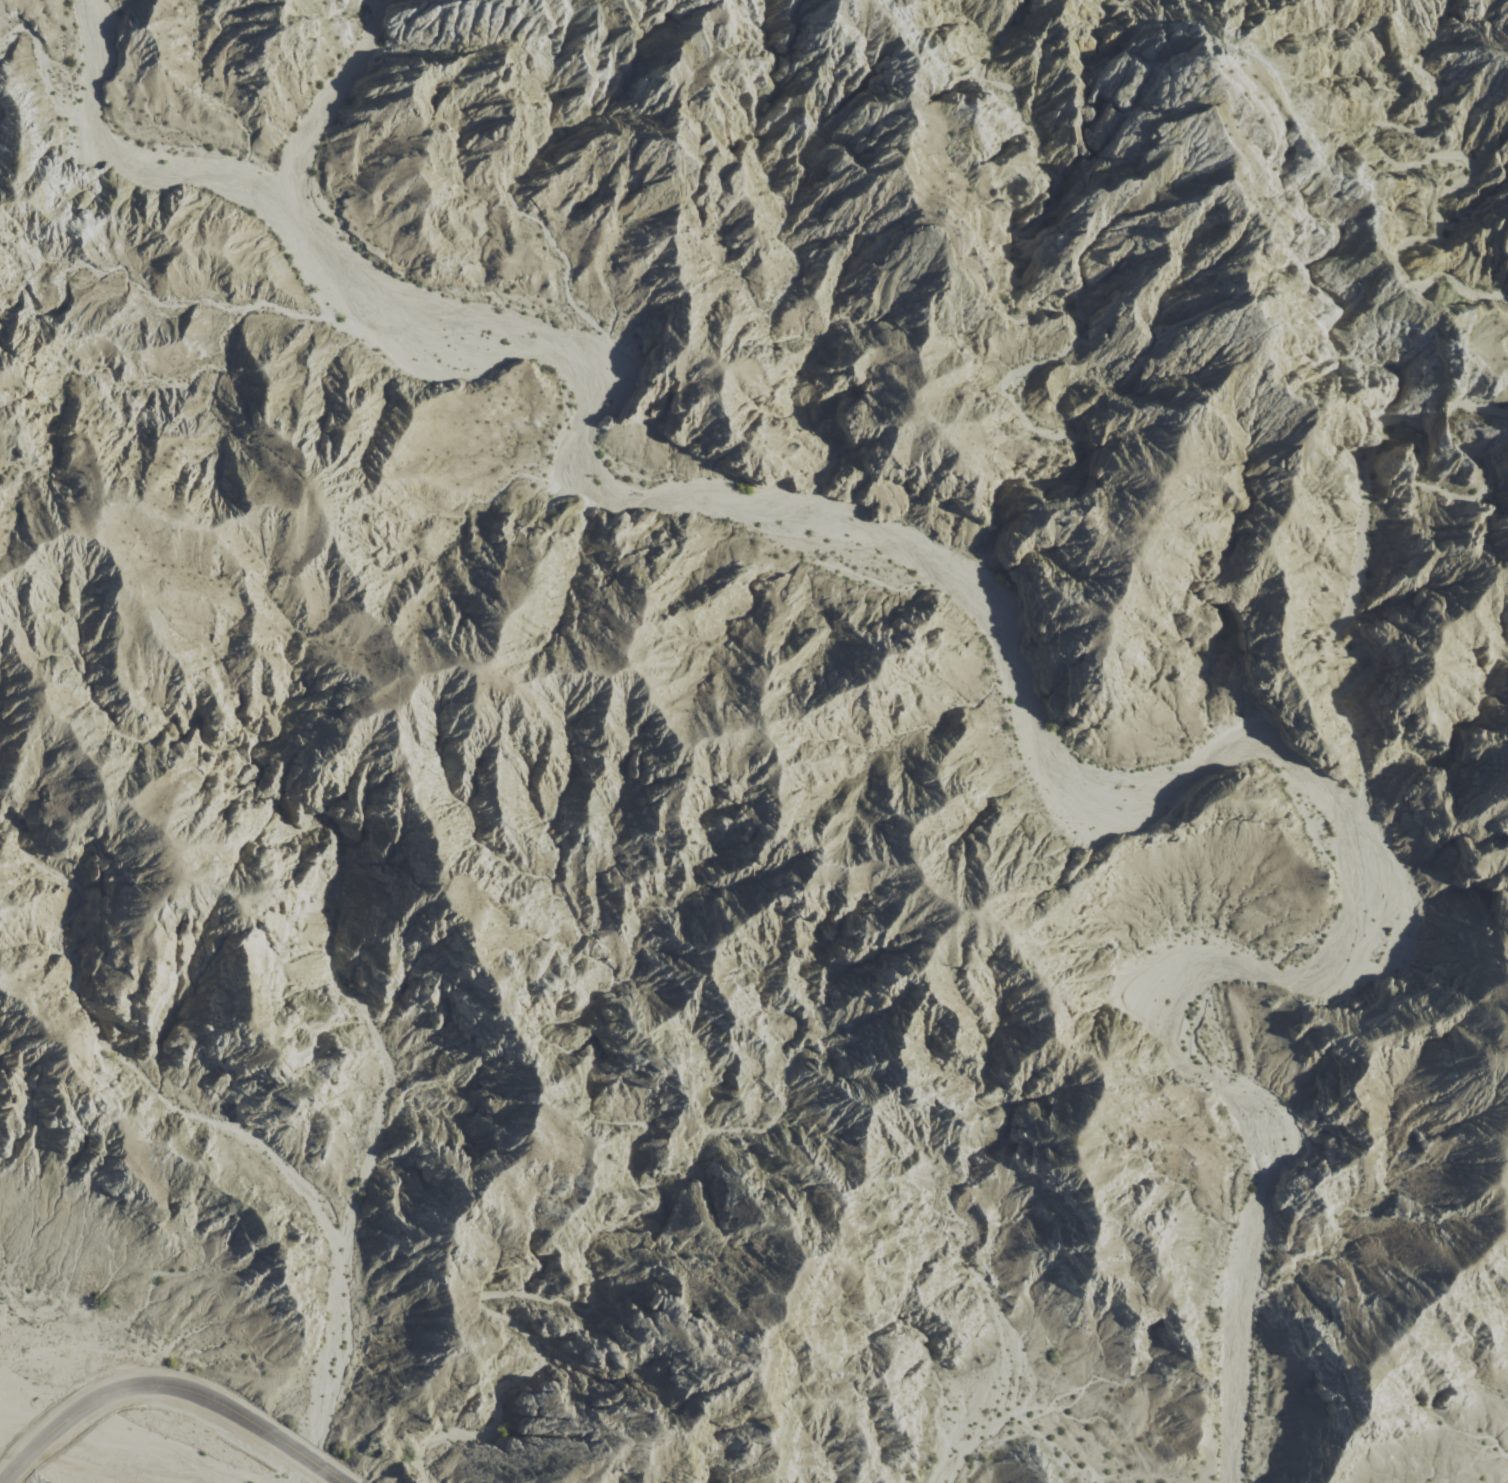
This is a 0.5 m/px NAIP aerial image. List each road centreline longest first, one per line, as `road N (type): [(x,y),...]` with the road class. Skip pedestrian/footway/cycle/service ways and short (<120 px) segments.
road 1 (tertiary): [(6,1482),(46,1430),(93,1399),(164,1382),(239,1414),(345,1482)]

